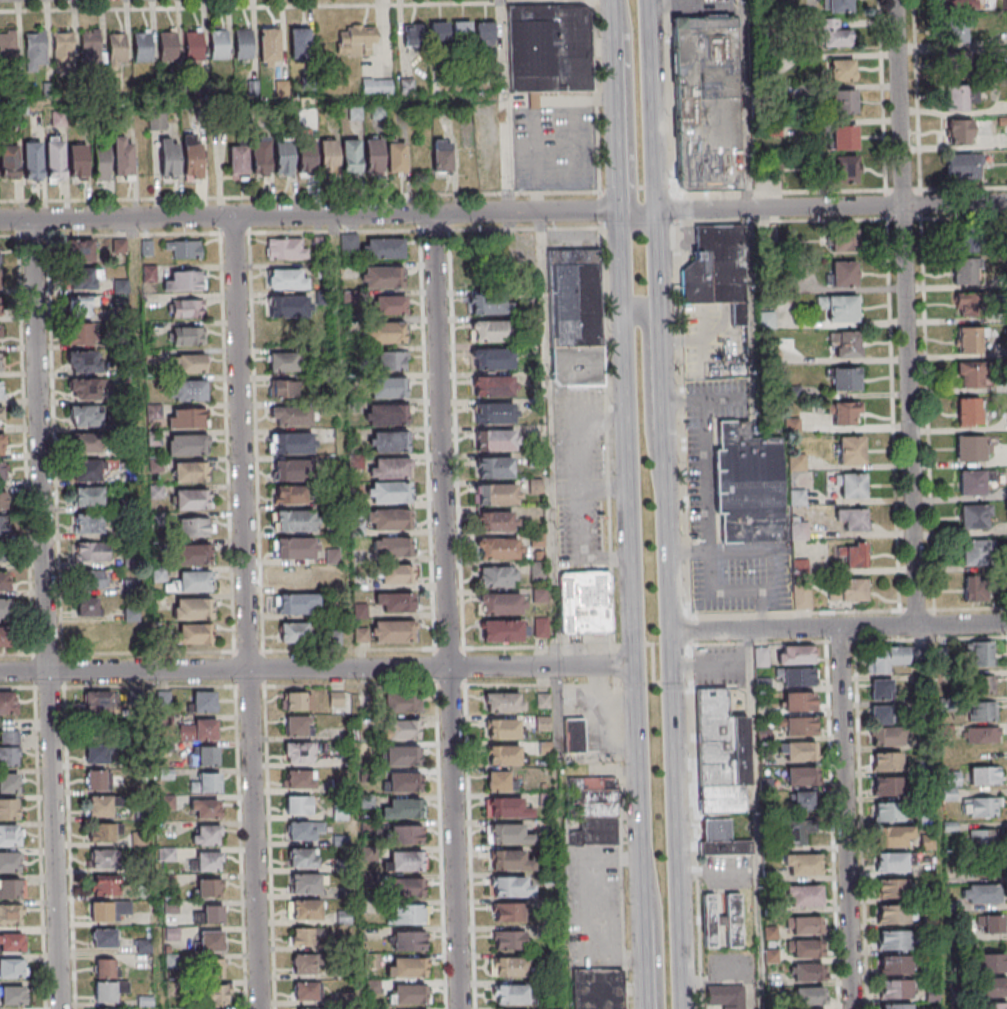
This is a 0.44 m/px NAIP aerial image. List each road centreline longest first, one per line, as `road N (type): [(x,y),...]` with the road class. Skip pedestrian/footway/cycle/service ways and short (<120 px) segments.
road 1 (tertiary): [(679,1008),(645,0)]
road 2 (tertiary): [(613,0),(647,1008)]
road 3 (residential): [(458,1008),(432,214)]
road 4 (residential): [(258,1008),(231,218)]
road 5 (residential): [(58,1008),(30,221)]
road 6 (residential): [(635,665),(0,672)]
road 7 (residential): [(619,210),(0,222)]
road 8 (residential): [(915,626),(901,205)]
road 9 (residential): [(853,1008),(838,628)]
road 10 (residential): [(1006,203),(652,211)]
road 11 (tertiary): [(619,0),(631,209),(652,220)]
road 12 (tertiary): [(662,500),(647,431),(643,318),(622,311)]
road 13 (residential): [(901,205),(895,0)]
road 14 (residential): [(838,628),(667,633)]
road 15 (tertiary): [(642,848),(656,912),(659,1008)]

